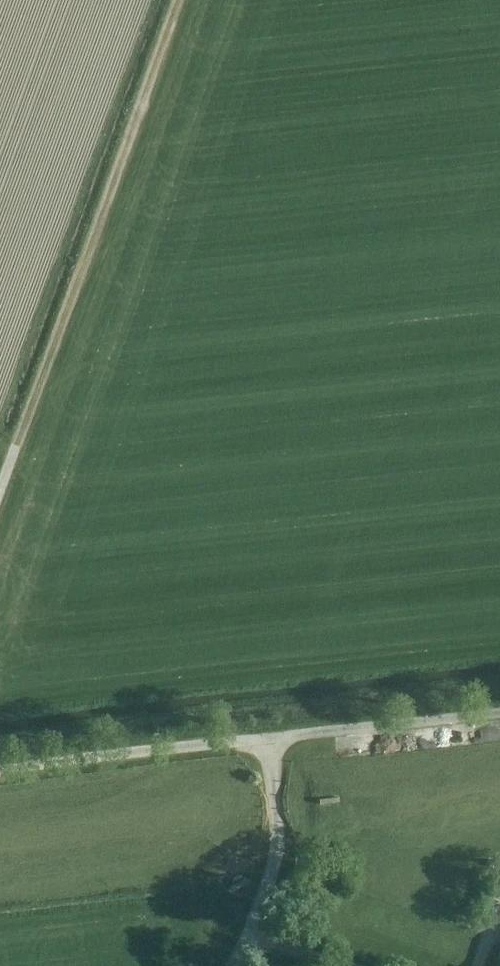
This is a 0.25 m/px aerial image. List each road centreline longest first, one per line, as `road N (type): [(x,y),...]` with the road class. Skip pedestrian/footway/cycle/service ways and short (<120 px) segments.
road 1 (track): [(0,489),(179,0)]
road 2 (unclassified): [(248,935),(277,845),(269,738),(499,713)]
road 3 (track): [(269,738),(0,772)]

